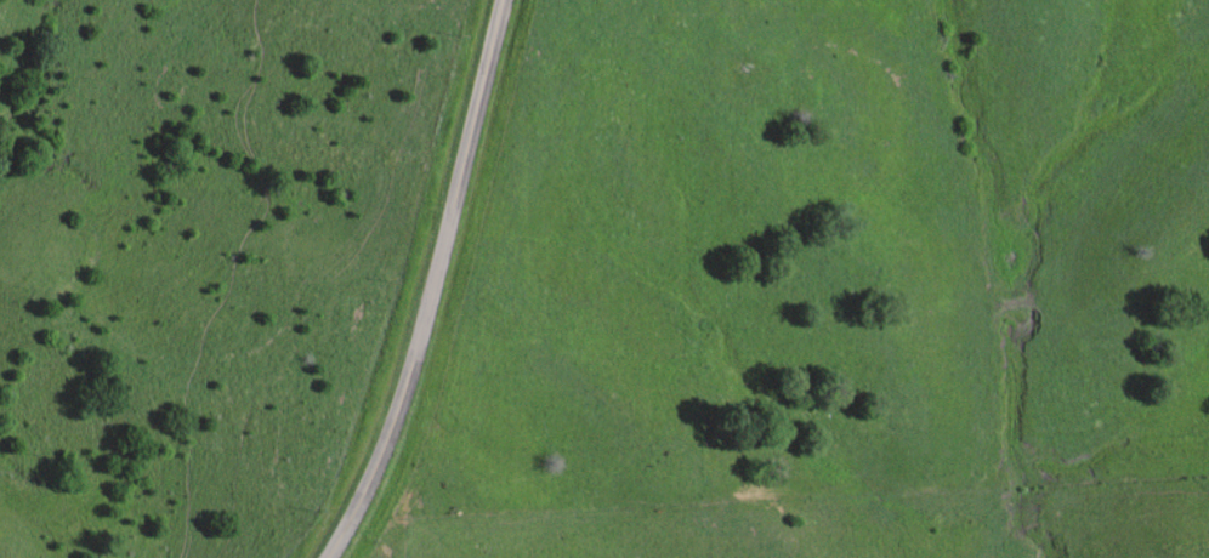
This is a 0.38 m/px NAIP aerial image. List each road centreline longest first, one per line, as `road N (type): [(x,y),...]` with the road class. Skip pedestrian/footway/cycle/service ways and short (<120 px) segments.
road 1 (tertiary): [(325,557),(379,448),(411,345),(498,0)]

